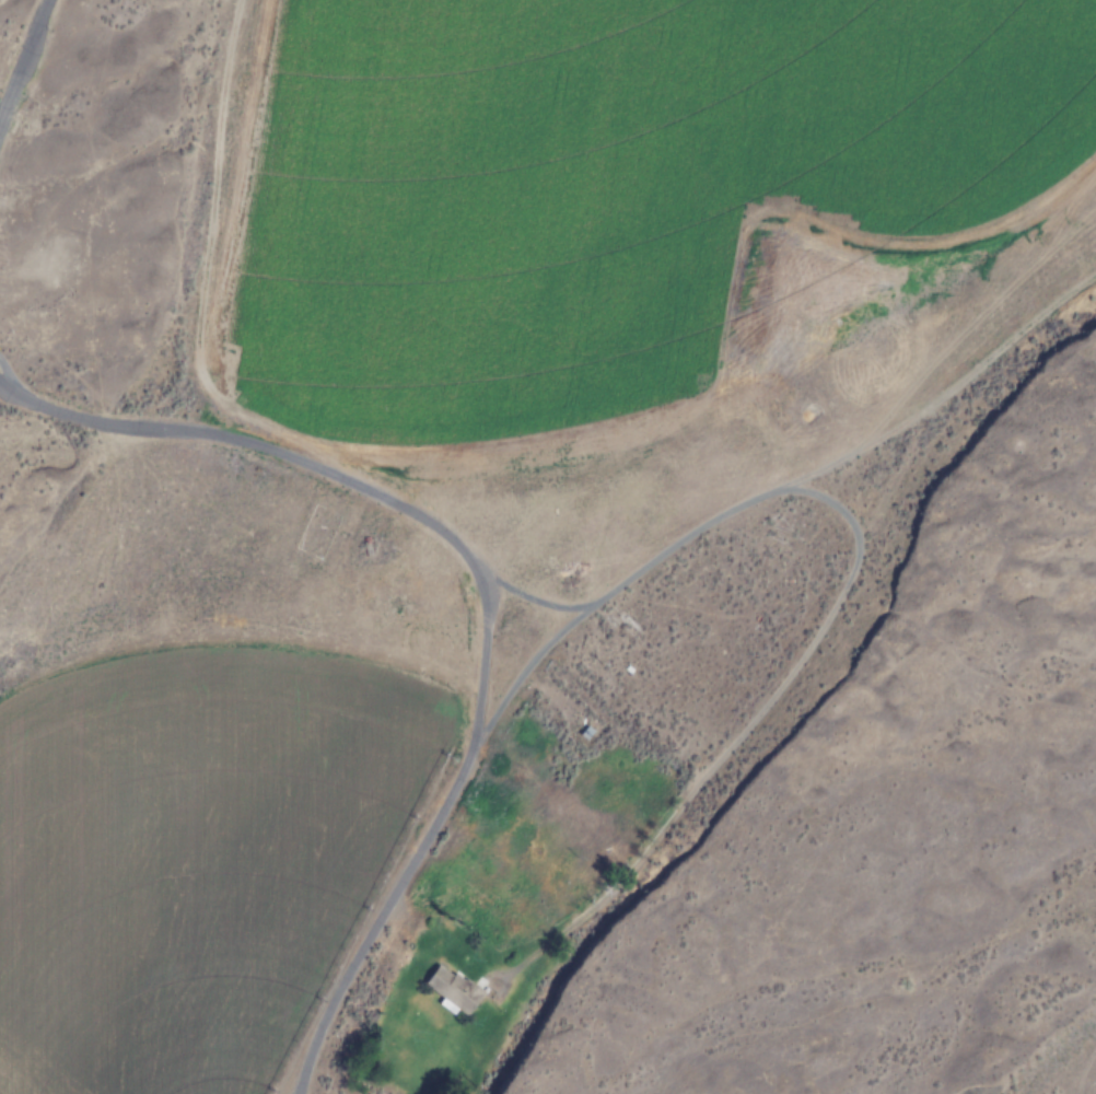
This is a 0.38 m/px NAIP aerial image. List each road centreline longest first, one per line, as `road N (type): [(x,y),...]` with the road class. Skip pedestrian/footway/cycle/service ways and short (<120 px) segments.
road 1 (residential): [(300,1093),(470,731),(483,639),(464,549),(350,481),(173,429),(18,407),(0,389)]
road 2 (residential): [(0,122),(50,0)]

